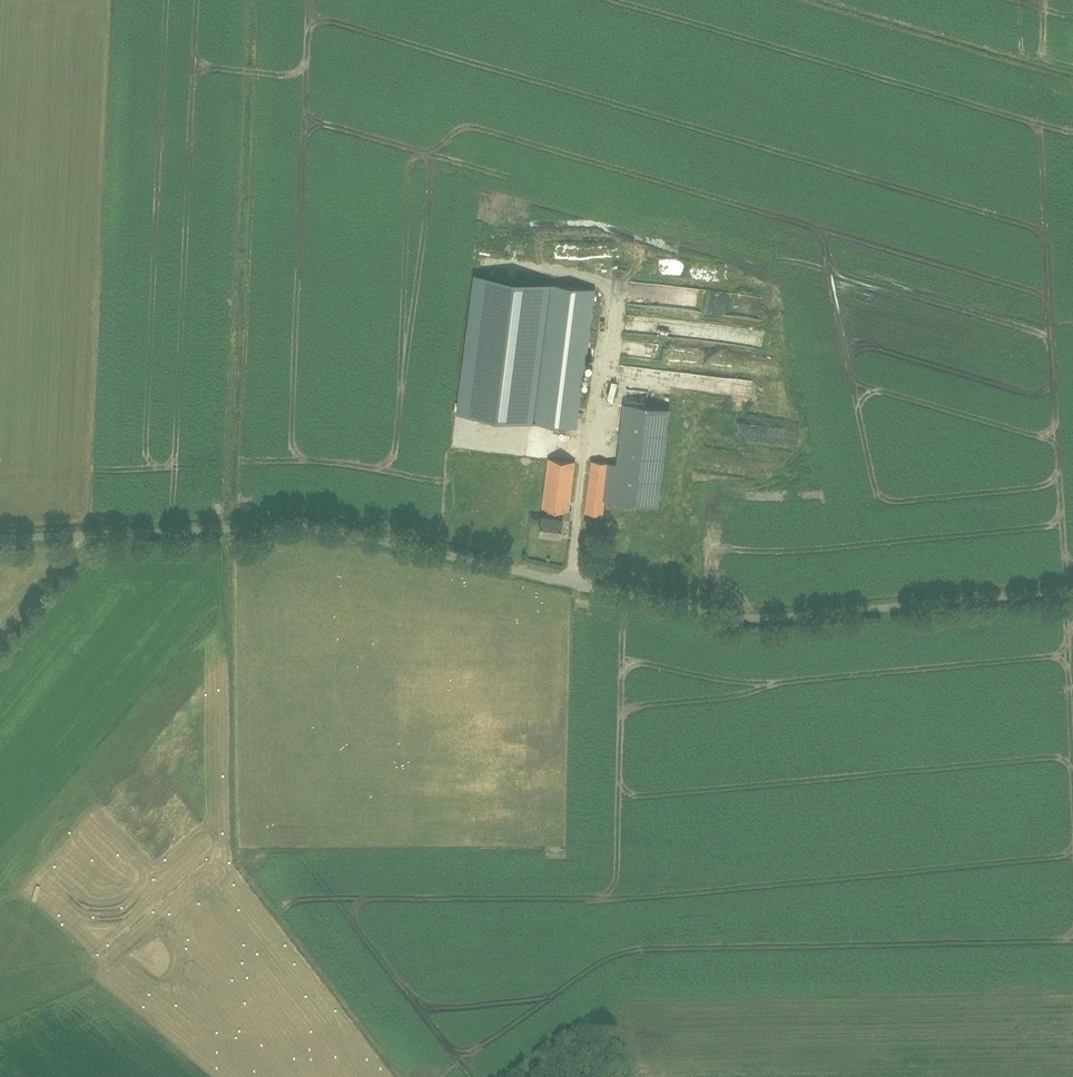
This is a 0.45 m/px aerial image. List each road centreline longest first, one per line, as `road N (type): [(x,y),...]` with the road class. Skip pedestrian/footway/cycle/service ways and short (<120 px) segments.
road 1 (unclassified): [(1072,589),(748,617),(348,534),(0,540)]

